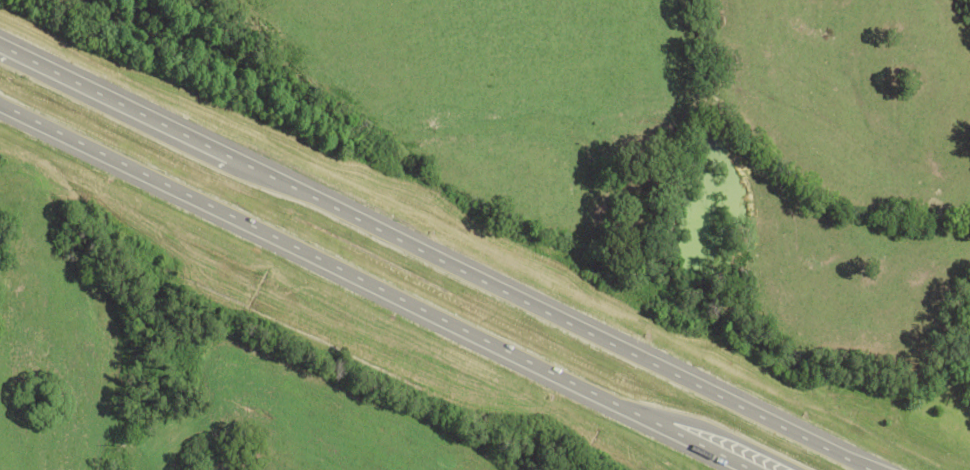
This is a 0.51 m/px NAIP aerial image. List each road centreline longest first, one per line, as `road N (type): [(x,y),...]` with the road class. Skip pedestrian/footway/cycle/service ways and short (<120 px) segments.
road 1 (trunk): [(871,469),(0,48)]
road 2 (trunk): [(0,105),(752,469)]
road 3 (trunk): [(639,416),(698,423),(801,469)]

